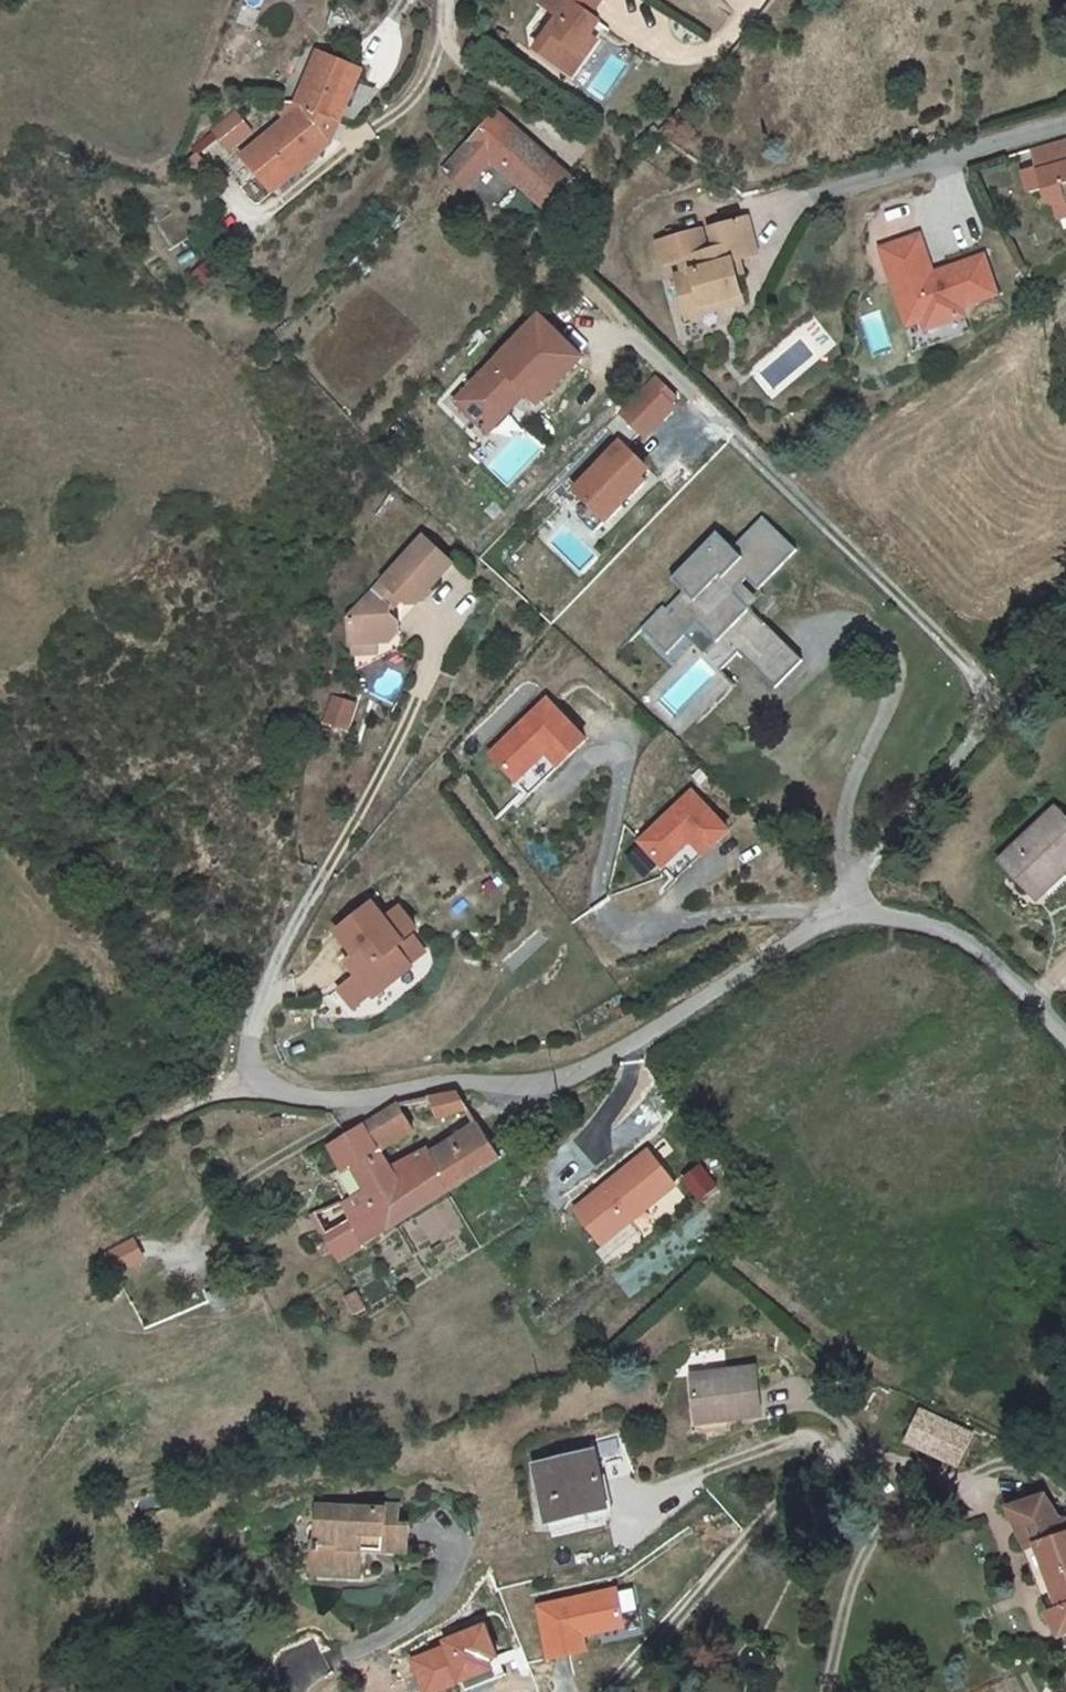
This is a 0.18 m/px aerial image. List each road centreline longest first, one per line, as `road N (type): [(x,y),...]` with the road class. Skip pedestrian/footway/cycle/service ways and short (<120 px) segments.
road 1 (unclassified): [(855,913),(760,959),(607,1060),(483,1086),(345,1098),(297,1114)]
road 2 (track): [(297,1114),(253,1072),(259,1017),(303,914),(362,819),(448,639)]
road 3 (track): [(999,695),(968,675),(704,424),(659,387),(613,371)]
road 4 (track): [(0,1412),(38,1340),(195,1236),(345,1098)]
road 5 (unclassified): [(855,913),(854,878),(944,779),(999,695),(1065,645)]
road 6 (track): [(297,1114),(209,1085),(0,1223)]
road 7 (track): [(854,878),(840,812),(894,669),(871,637),(852,627)]
road 8 (unclassified): [(1065,1038),(1034,996),(950,928),(855,913)]

